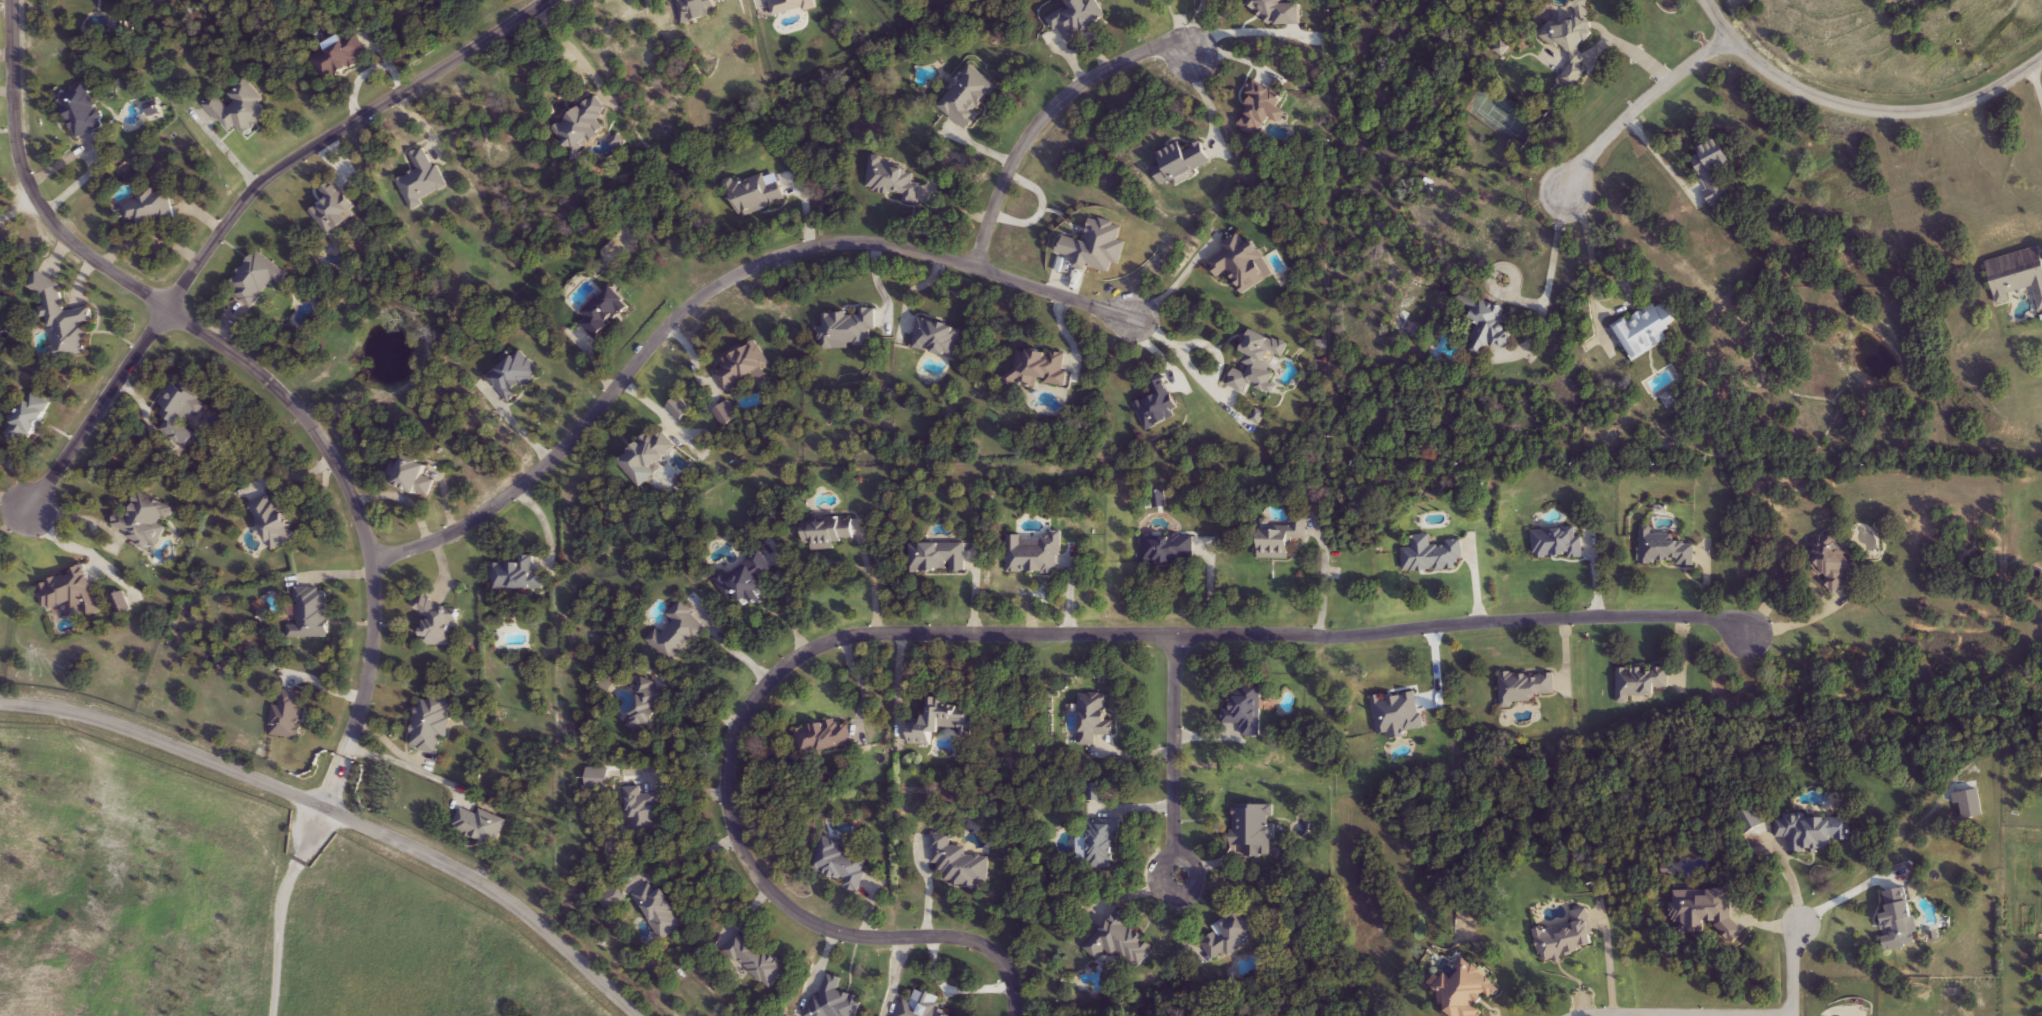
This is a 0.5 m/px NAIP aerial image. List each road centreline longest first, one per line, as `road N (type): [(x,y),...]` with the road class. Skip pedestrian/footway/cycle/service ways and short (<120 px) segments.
road 1 (residential): [(1757,633),(1579,619),(1345,637),(876,632),(833,639),(791,663),(737,731),(725,771),(745,855),(777,895),(843,937),(979,943),(1001,957),(1019,1015)]
road 2 (residential): [(12,0),(15,128),(39,205),(77,247),(273,387),(311,427),(352,496),(371,561),(374,634),(365,698),(324,808)]
road 3 (residential): [(1135,319),(917,250),(843,243),(802,250),(739,274),(681,314),(567,444),(503,500),(421,547),(371,561)]
road 4 (tertiary): [(638,1015),(511,905),(421,852),(105,721),(0,704)]
road 5 (residential): [(168,308),(269,176),(548,0)]
road 6 (residential): [(1710,0),(1759,63),(1843,106),(1920,113),(1958,107),(2041,60)]
road 7 (residential): [(1190,52),(1135,53),(1034,125),(1003,180),(975,267)]
road 8 (residential): [(27,521),(168,308)]
road 9 (residential): [(1175,881),(1181,637)]
road 10 (residential): [(1729,29),(1621,109),(1558,193)]

